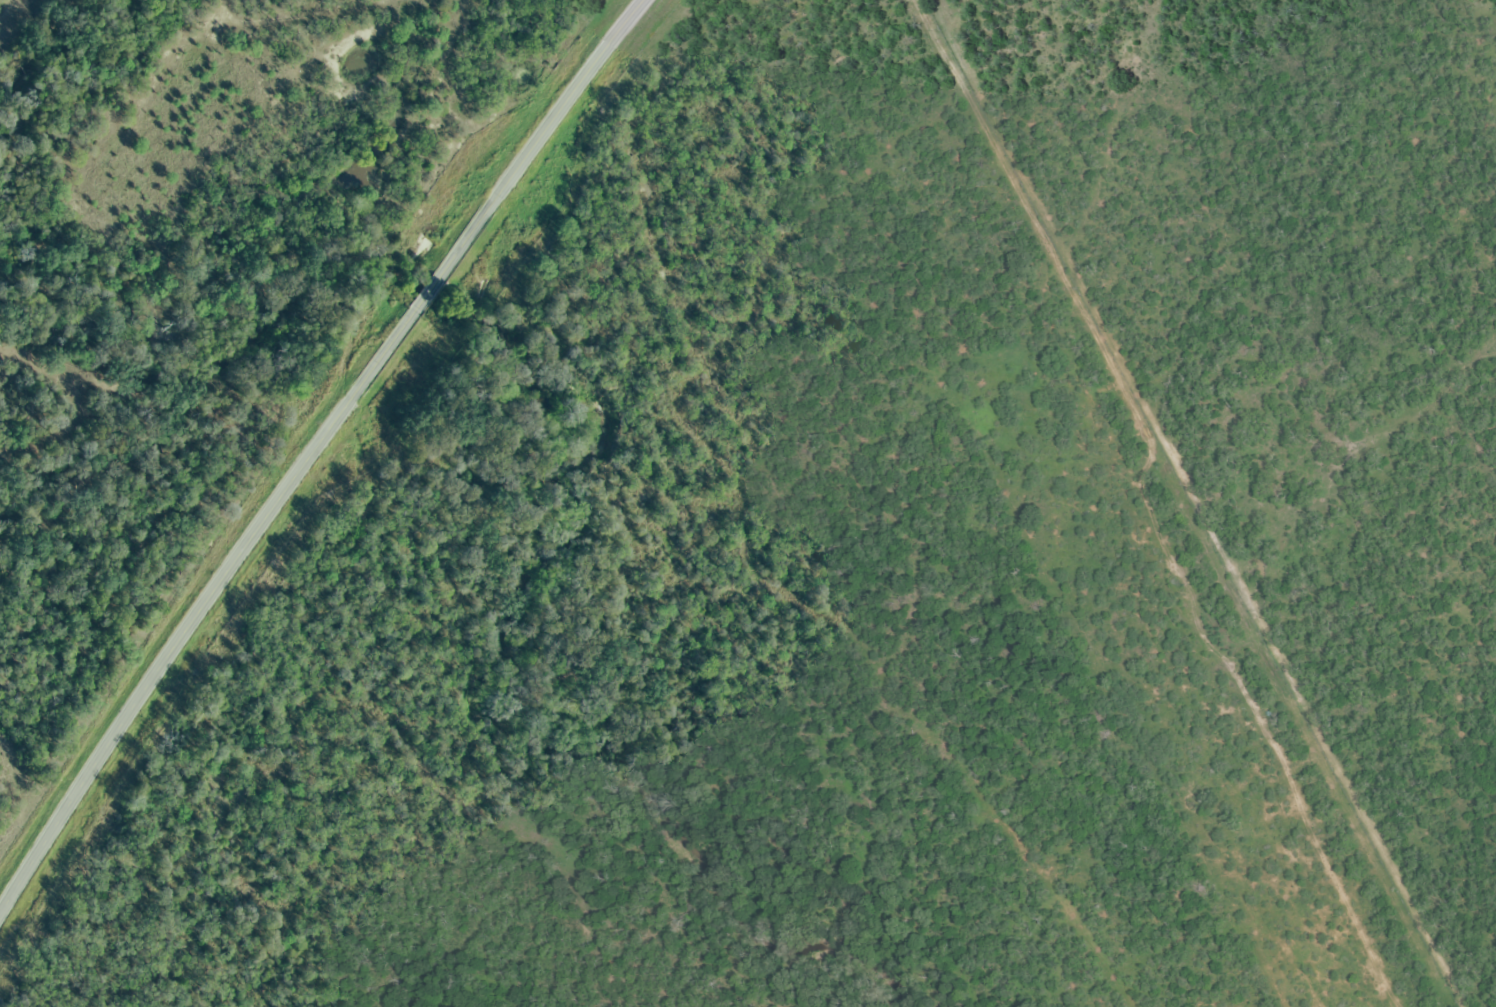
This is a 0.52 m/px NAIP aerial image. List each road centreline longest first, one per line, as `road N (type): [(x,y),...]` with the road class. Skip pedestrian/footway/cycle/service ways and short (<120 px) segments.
road 1 (secondary): [(0,911),(225,572),(412,313)]
road 2 (secondary): [(437,278),(644,0)]

